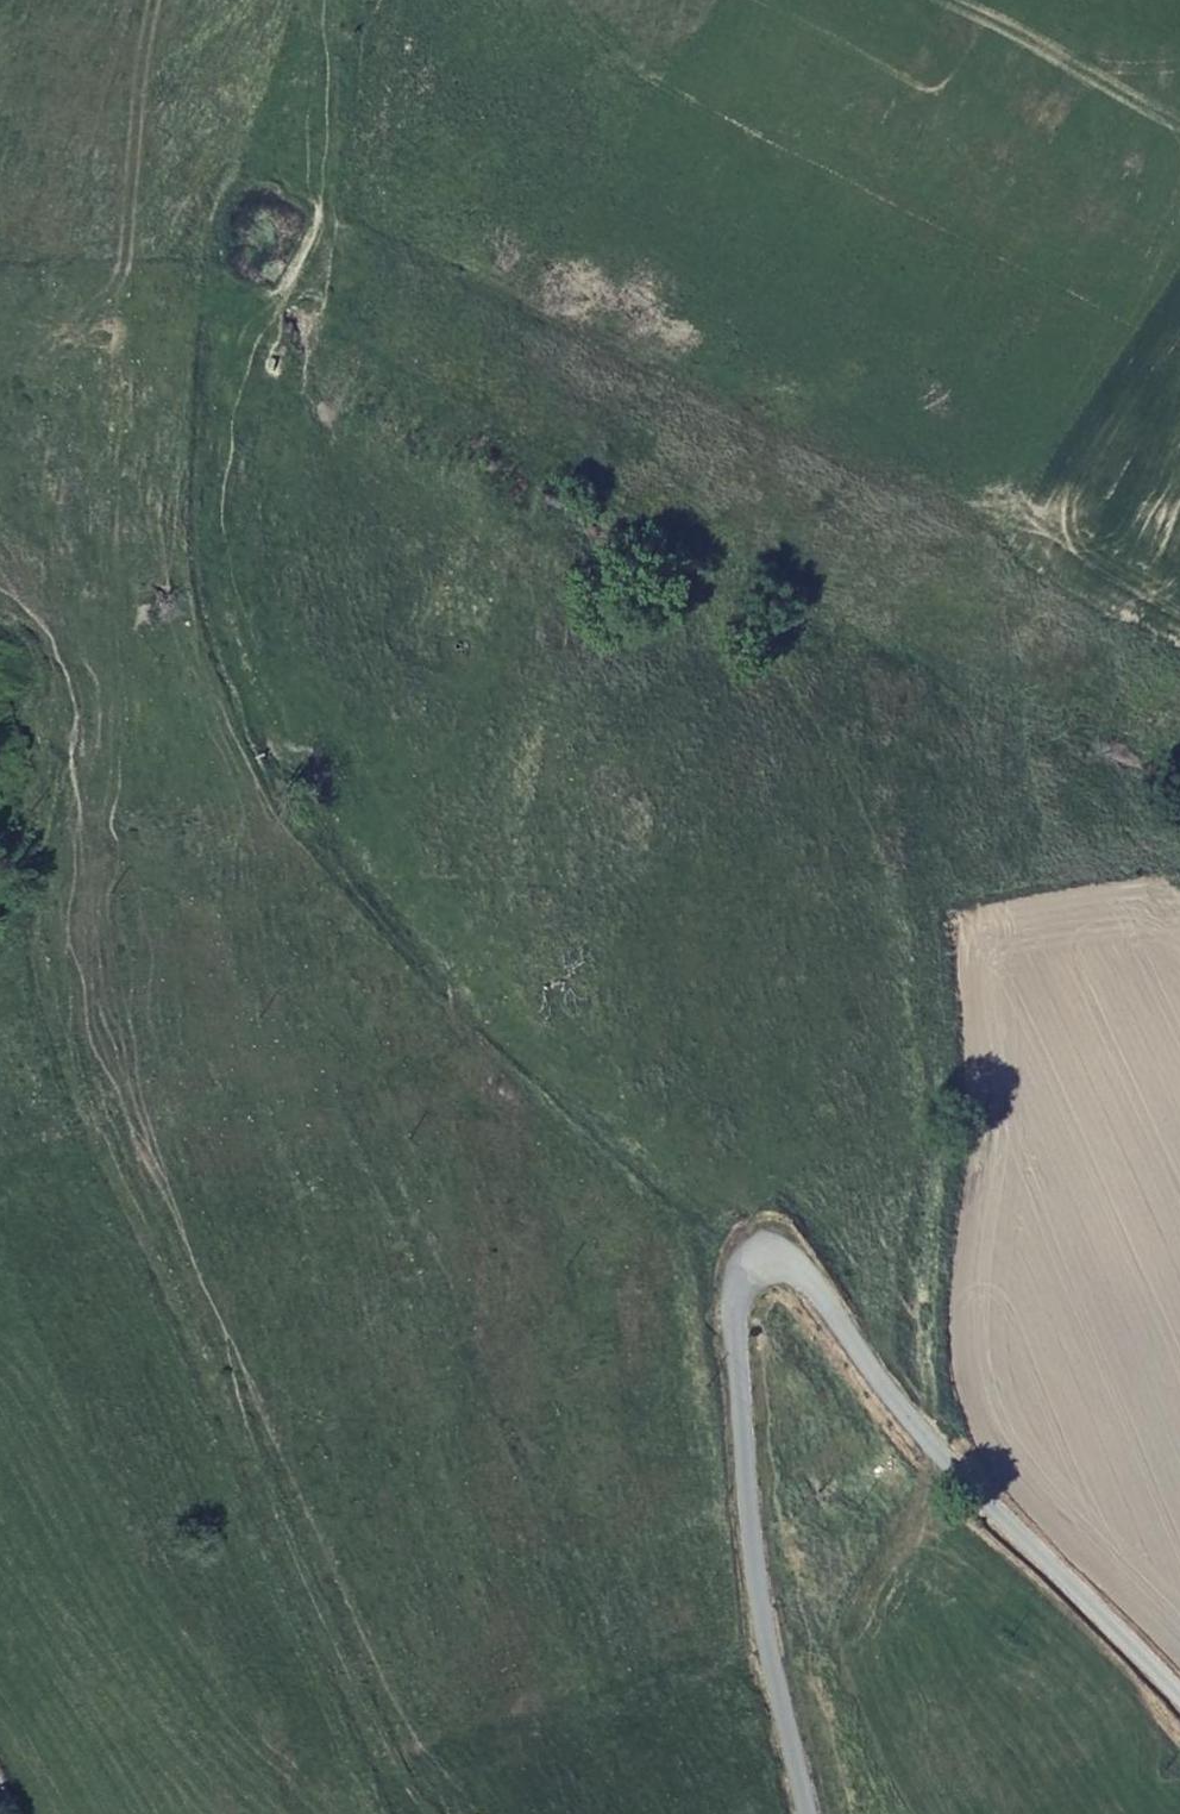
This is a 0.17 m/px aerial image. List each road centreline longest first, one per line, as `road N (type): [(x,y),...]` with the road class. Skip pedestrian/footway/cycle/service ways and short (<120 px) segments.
road 1 (track): [(737,1271),(663,1205),(454,979),(340,834),(271,728),(249,679),(219,568),(200,238),(317,0)]
road 2 (unclassified): [(804,1813),(761,1632),(727,1297),(737,1271),(759,1257),(788,1261),(812,1278),(865,1369),(934,1458),(1179,1701)]

